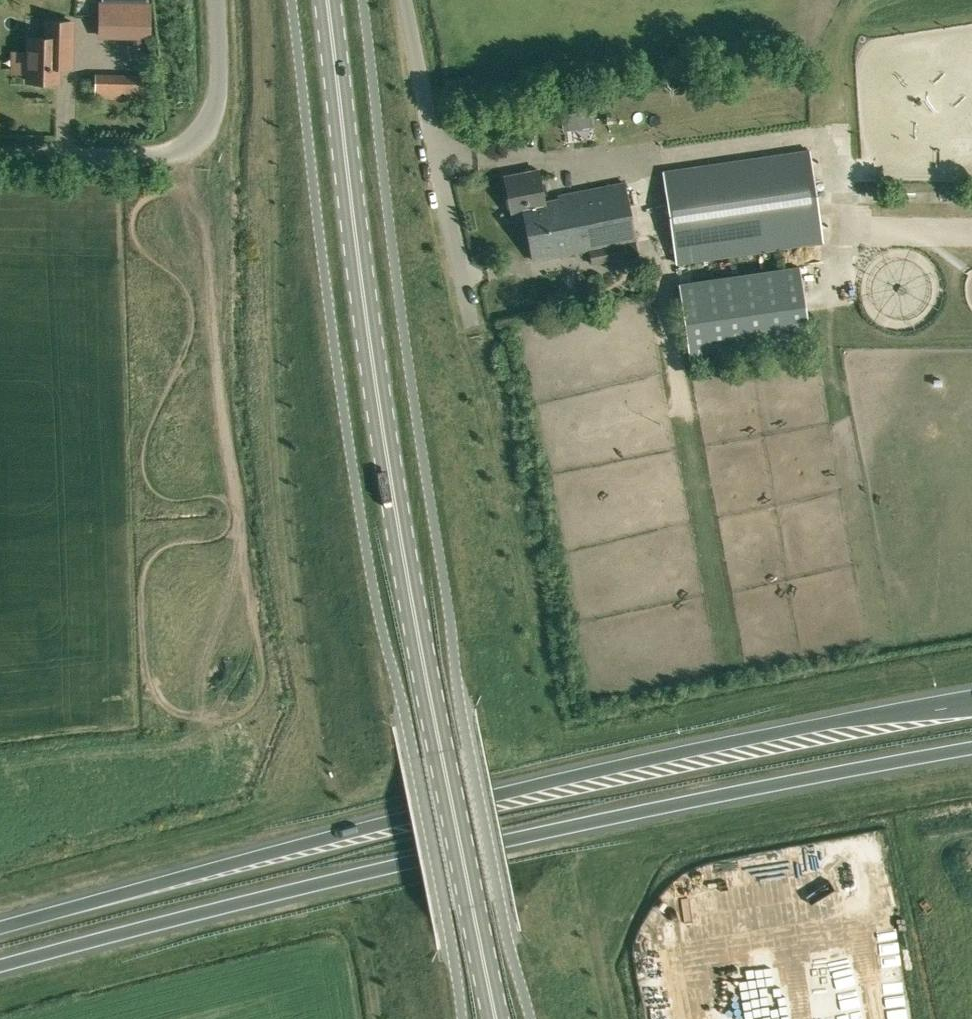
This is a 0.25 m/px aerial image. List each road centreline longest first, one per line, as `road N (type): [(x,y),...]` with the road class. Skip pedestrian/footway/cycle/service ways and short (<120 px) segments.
road 1 (secondary): [(497,1018),(400,526),(327,0)]
road 2 (trunk): [(971,700),(638,761),(0,924)]
road 3 (trunk): [(0,965),(217,907),(971,748)]
road 4 (unclassified): [(213,0),(218,111),(195,139),(175,147),(0,144)]

